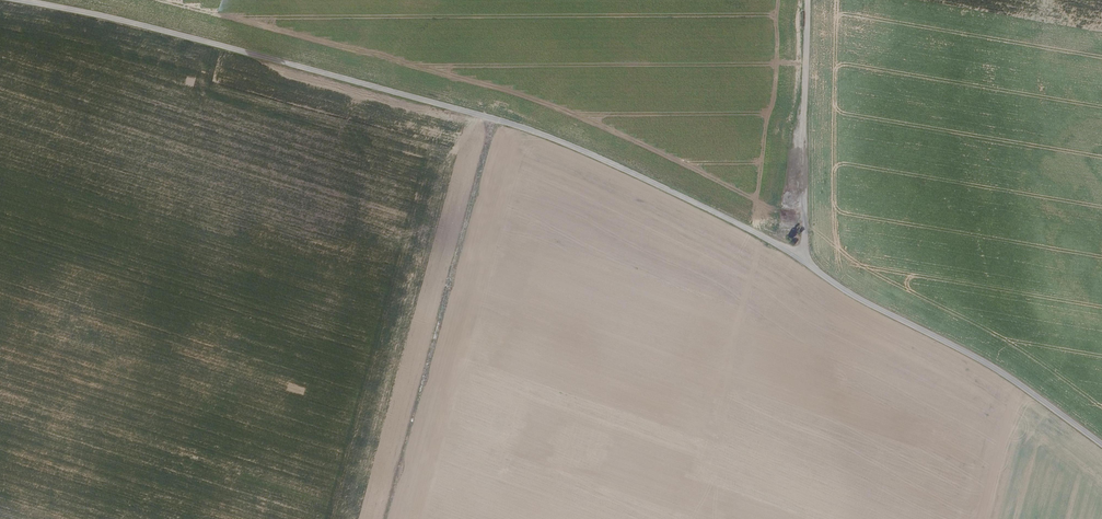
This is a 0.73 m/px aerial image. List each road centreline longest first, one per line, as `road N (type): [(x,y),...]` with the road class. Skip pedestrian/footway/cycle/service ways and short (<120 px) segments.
road 1 (unclassified): [(19,0),(195,39),(565,144),(763,236),(867,303),(1004,373),(1101,445)]
road 2 (track): [(387,518),(496,119)]
road 3 (track): [(803,259),(809,0)]

